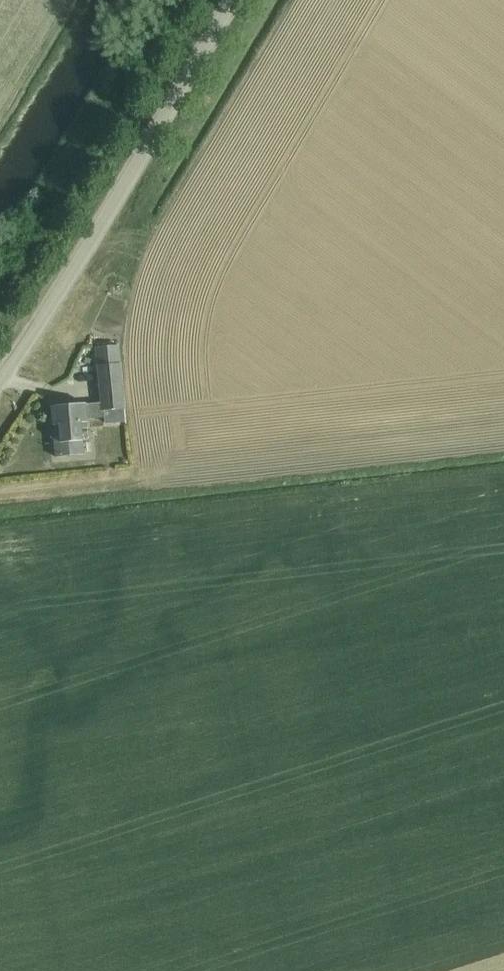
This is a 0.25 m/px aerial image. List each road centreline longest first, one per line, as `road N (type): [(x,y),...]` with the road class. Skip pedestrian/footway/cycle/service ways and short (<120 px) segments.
road 1 (unclassified): [(0,383),(234,0)]

